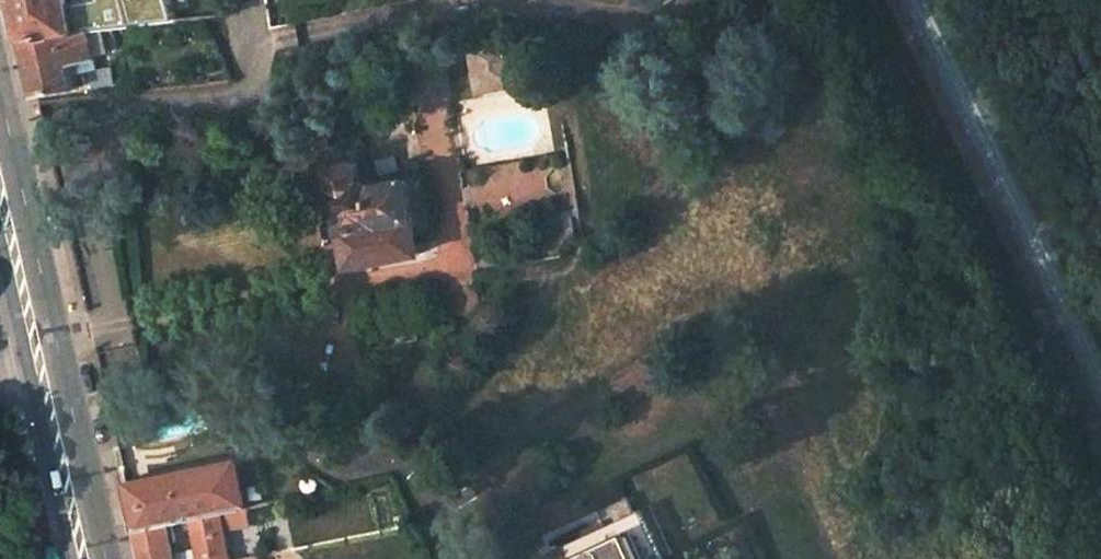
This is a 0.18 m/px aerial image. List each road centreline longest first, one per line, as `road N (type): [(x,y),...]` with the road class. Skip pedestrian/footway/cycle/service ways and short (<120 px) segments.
road 1 (primary): [(115,558),(0,70)]

